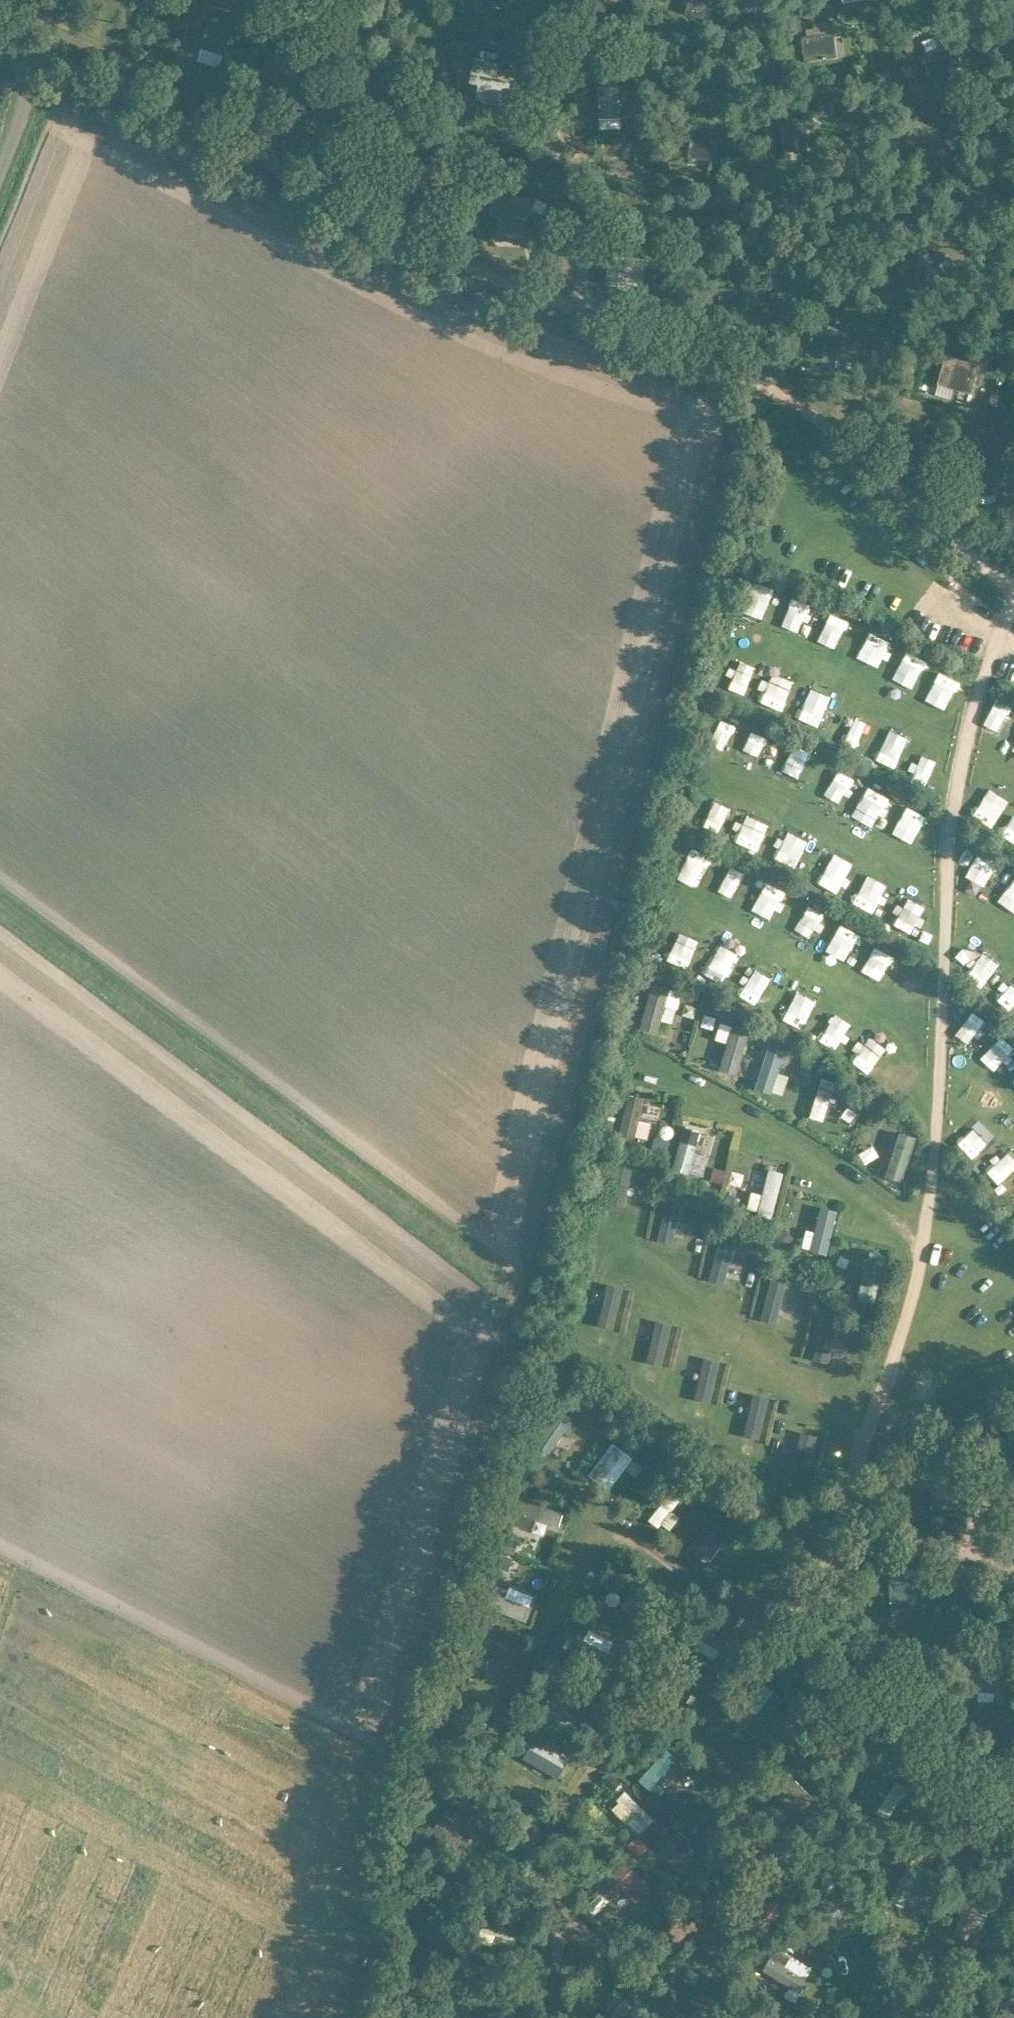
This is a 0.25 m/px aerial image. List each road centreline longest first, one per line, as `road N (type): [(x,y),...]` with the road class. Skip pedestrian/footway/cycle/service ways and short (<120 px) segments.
road 1 (track): [(552,0),(545,79),(551,131),(669,203),(704,211),(758,207),(833,169),(866,117),(882,0)]
road 2 (track): [(549,1875),(636,1781),(672,1781),(710,1799),(731,1823),(730,1927),(713,1968),(679,2005)]
road 3 (track): [(1013,0),(985,273),(1013,285)]
road 4 (track): [(693,2017),(494,1822)]
road 5 (track): [(822,2017),(837,1983),(889,1947),(919,1955),(936,1978),(944,2003),(937,2017)]
road 6 (track): [(308,0),(275,31),(209,142)]
road 7 (track): [(845,1527),(897,1520),(1013,1552)]
road 8 (unclassified): [(0,173),(27,94),(21,63),(0,40)]

